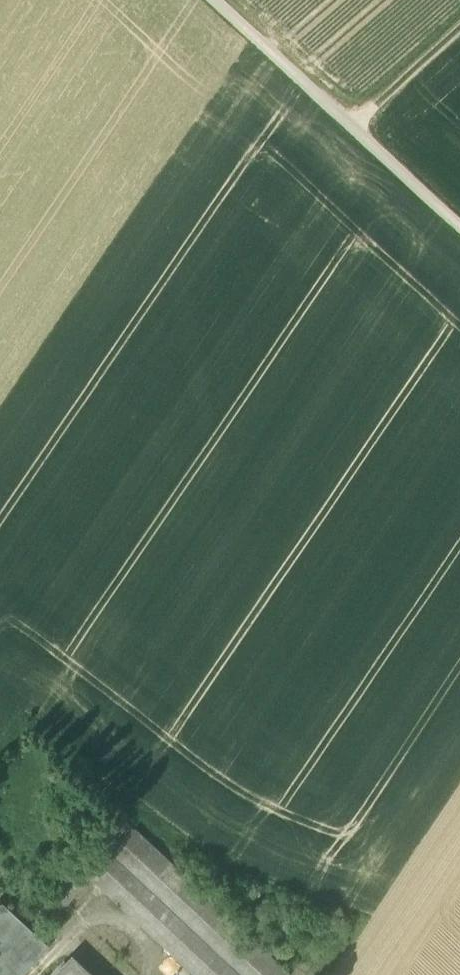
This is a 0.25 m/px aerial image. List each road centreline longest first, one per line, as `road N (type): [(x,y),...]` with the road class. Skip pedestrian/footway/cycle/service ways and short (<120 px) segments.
road 1 (track): [(459,226),(215,0)]
road 2 (track): [(459,31),(354,128)]

